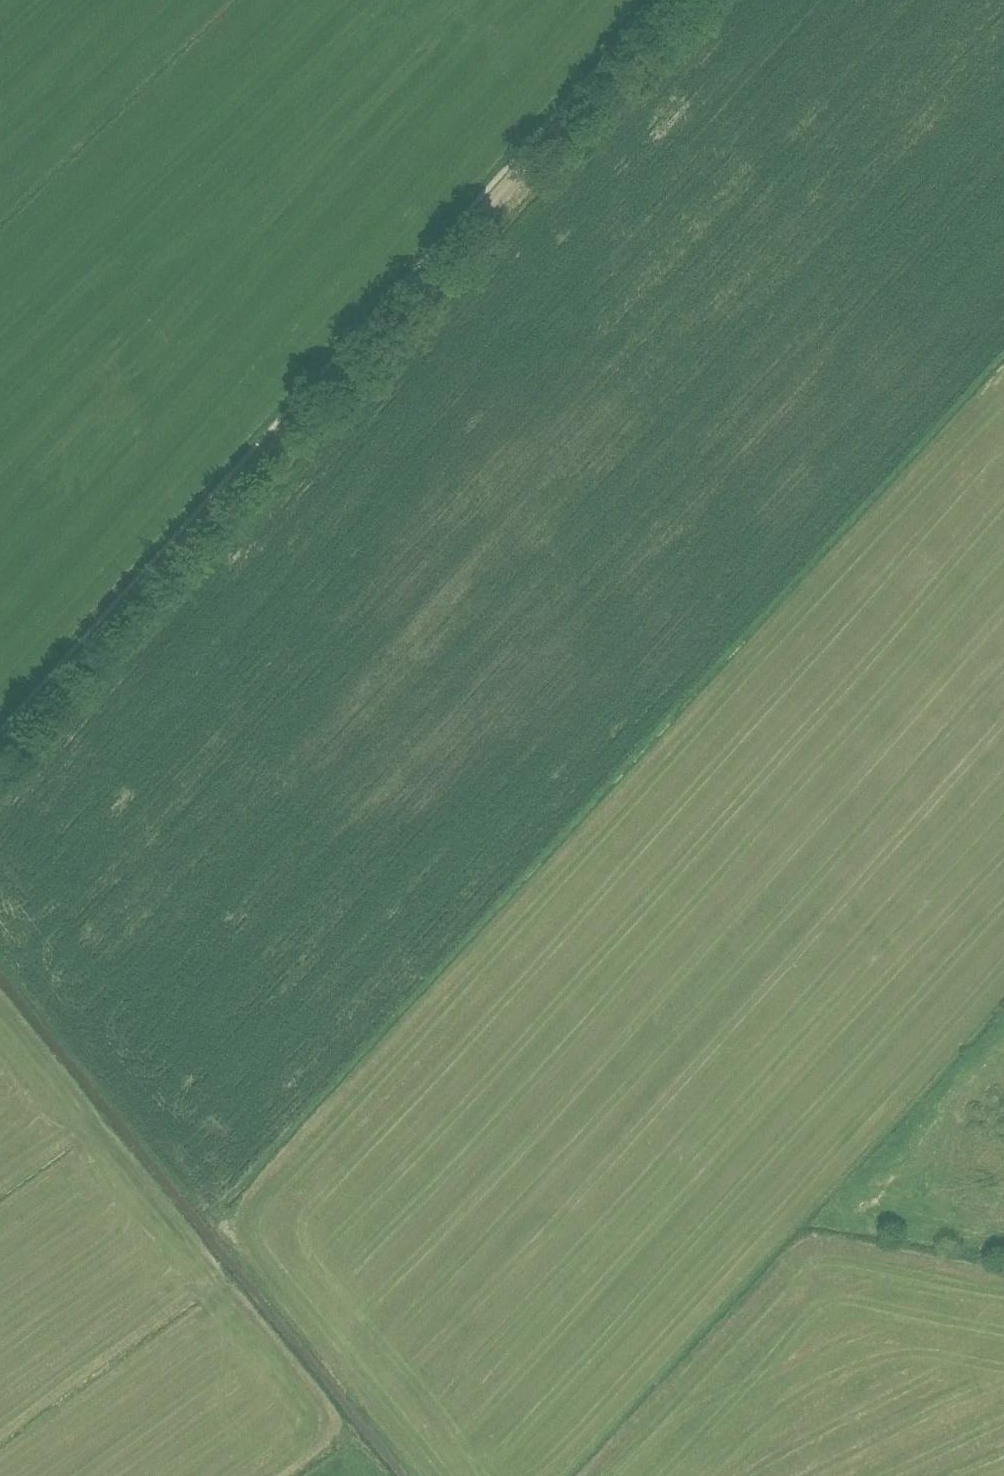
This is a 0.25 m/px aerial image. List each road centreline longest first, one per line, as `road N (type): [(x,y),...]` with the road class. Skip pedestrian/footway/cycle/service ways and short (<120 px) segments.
road 1 (track): [(0,762),(701,0)]

